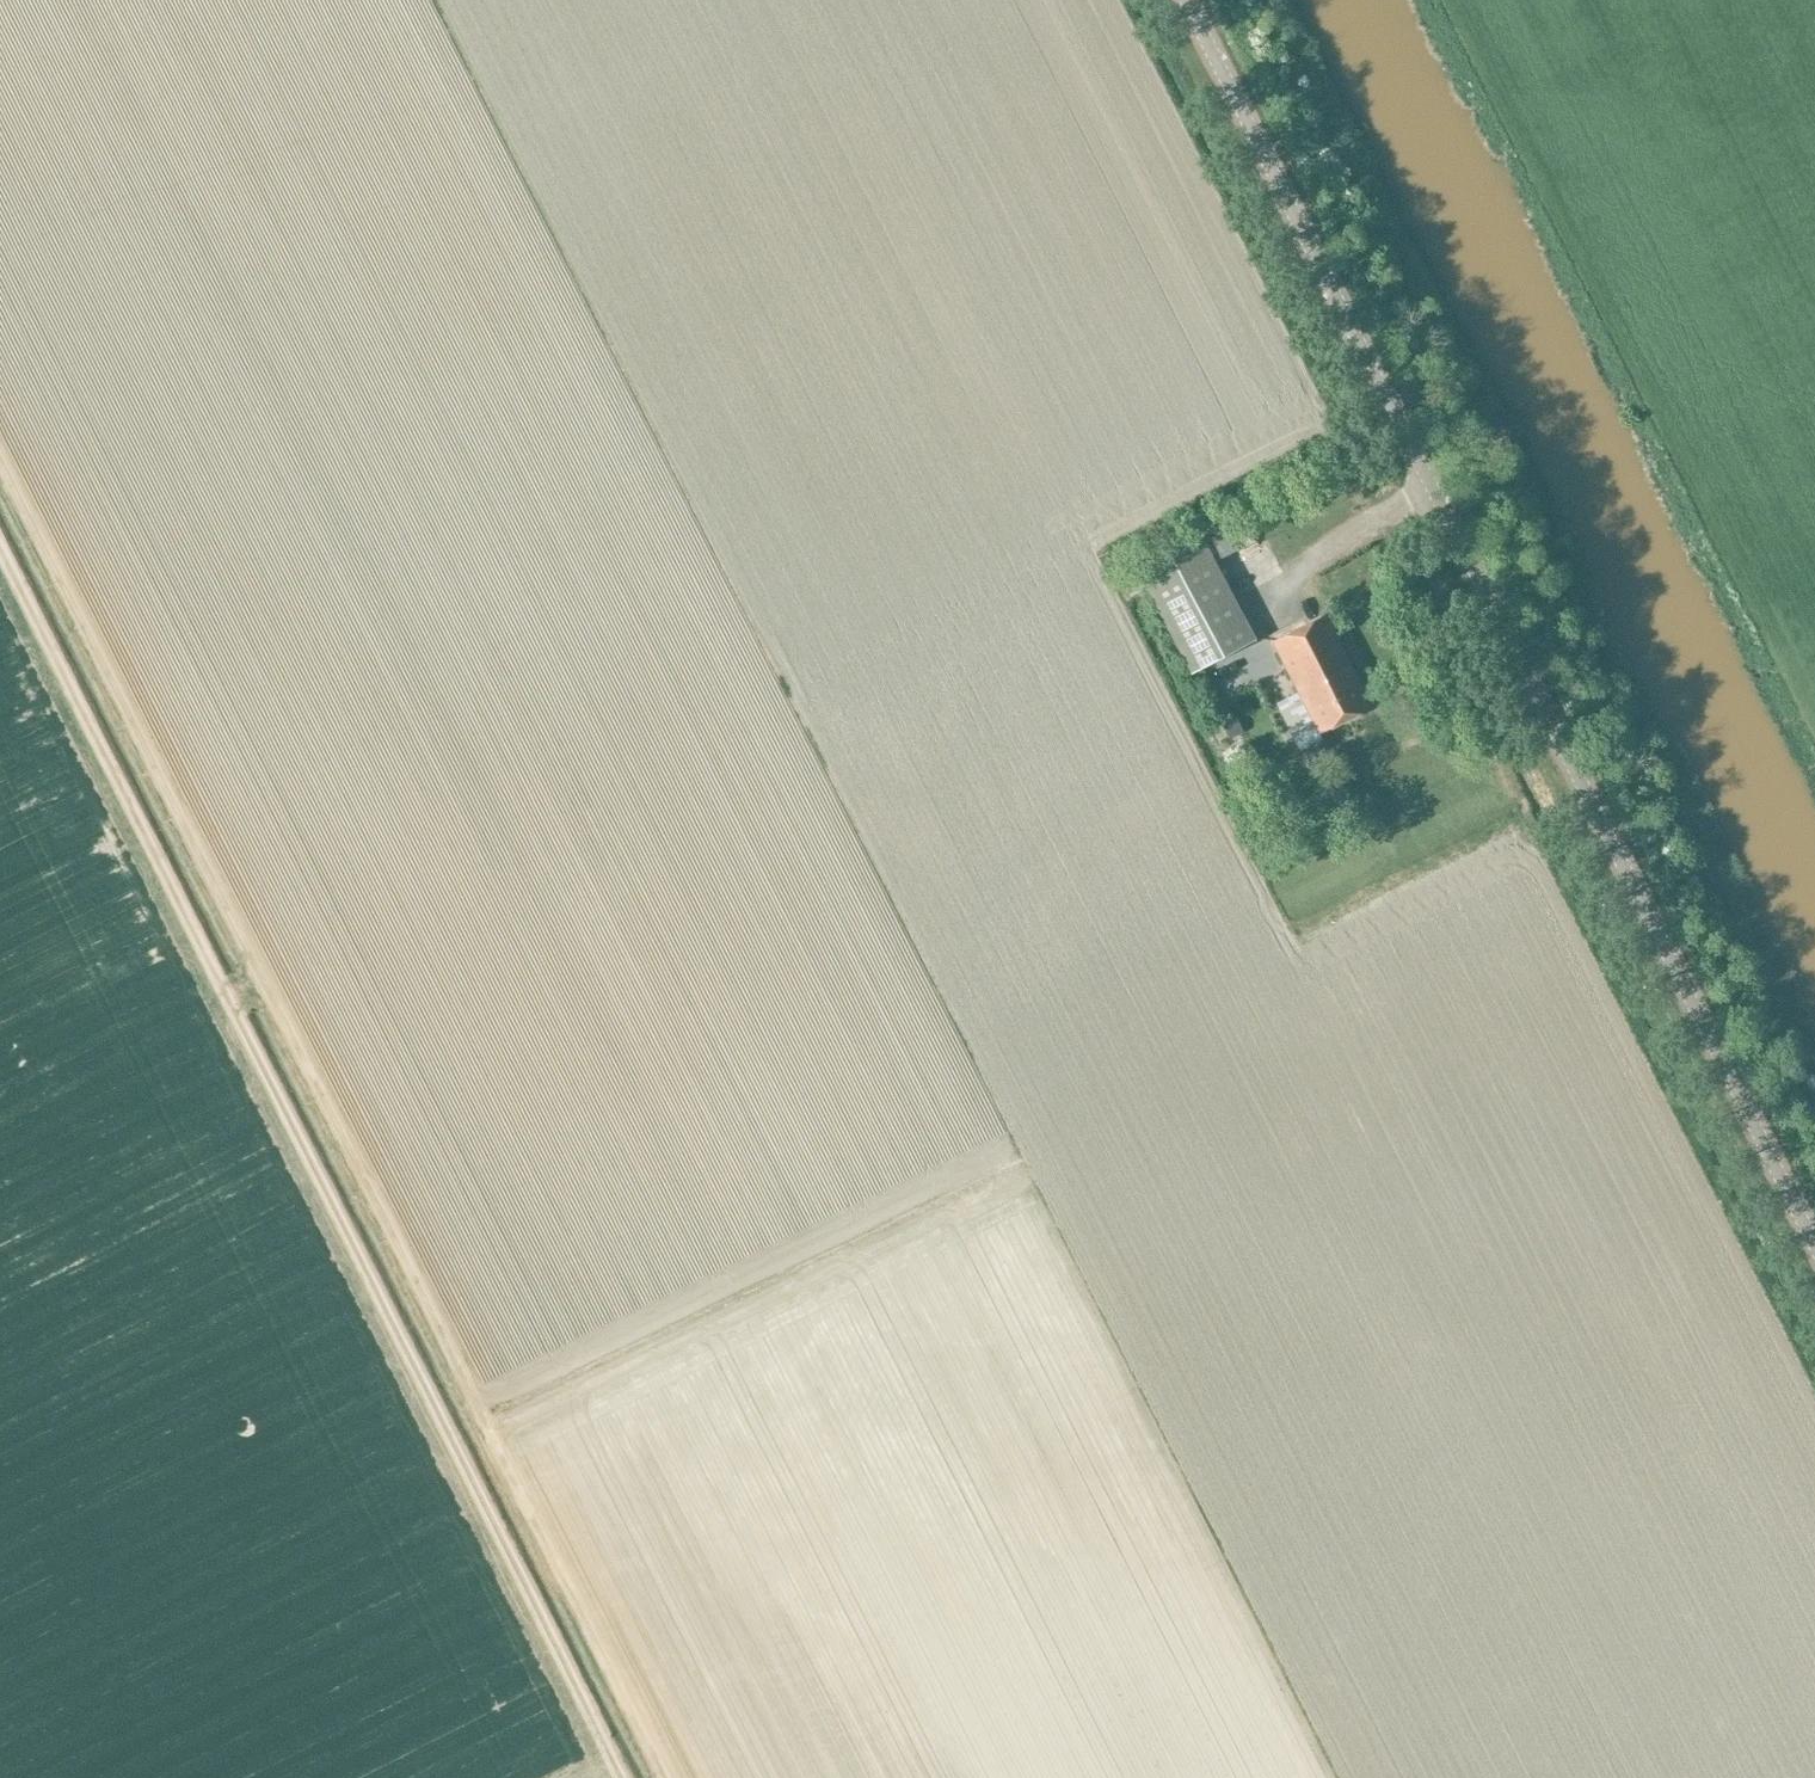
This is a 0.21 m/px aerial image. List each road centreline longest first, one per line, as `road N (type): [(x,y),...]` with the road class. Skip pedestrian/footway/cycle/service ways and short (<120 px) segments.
road 1 (unclassified): [(1814,1240),(1196,0)]

